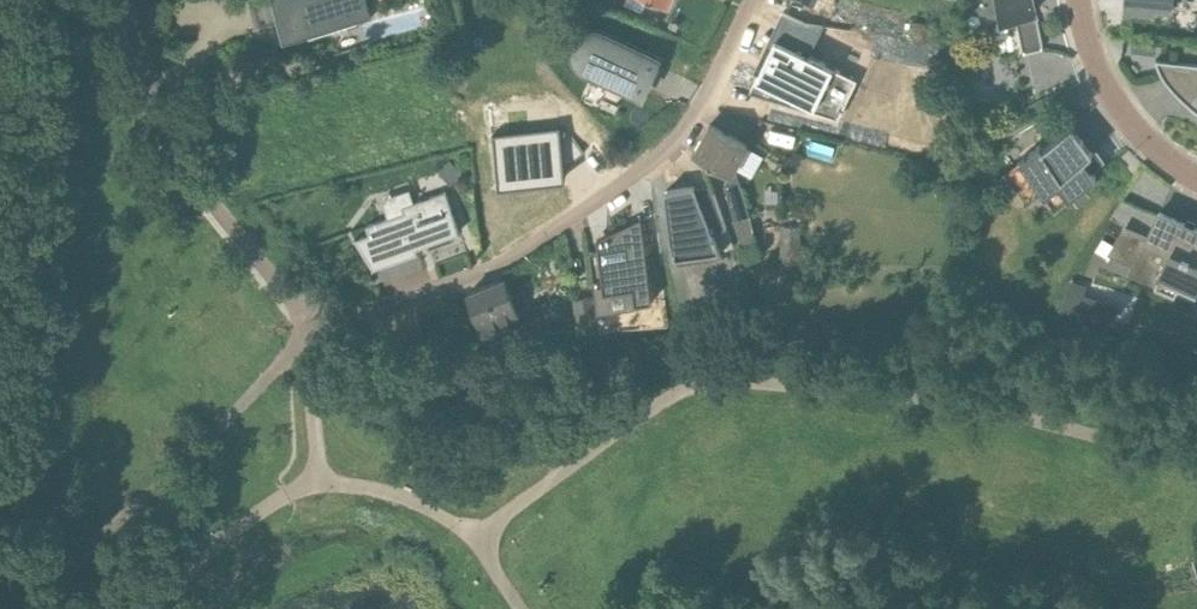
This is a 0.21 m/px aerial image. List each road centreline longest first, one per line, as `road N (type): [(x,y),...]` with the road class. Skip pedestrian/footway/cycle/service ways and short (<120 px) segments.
road 1 (residential): [(752,0),(691,121),(639,171),(496,266),(314,322),(179,155),(142,91),(112,0)]
road 2 (residential): [(1196,177),(1140,134),(1107,85),(1081,0)]

